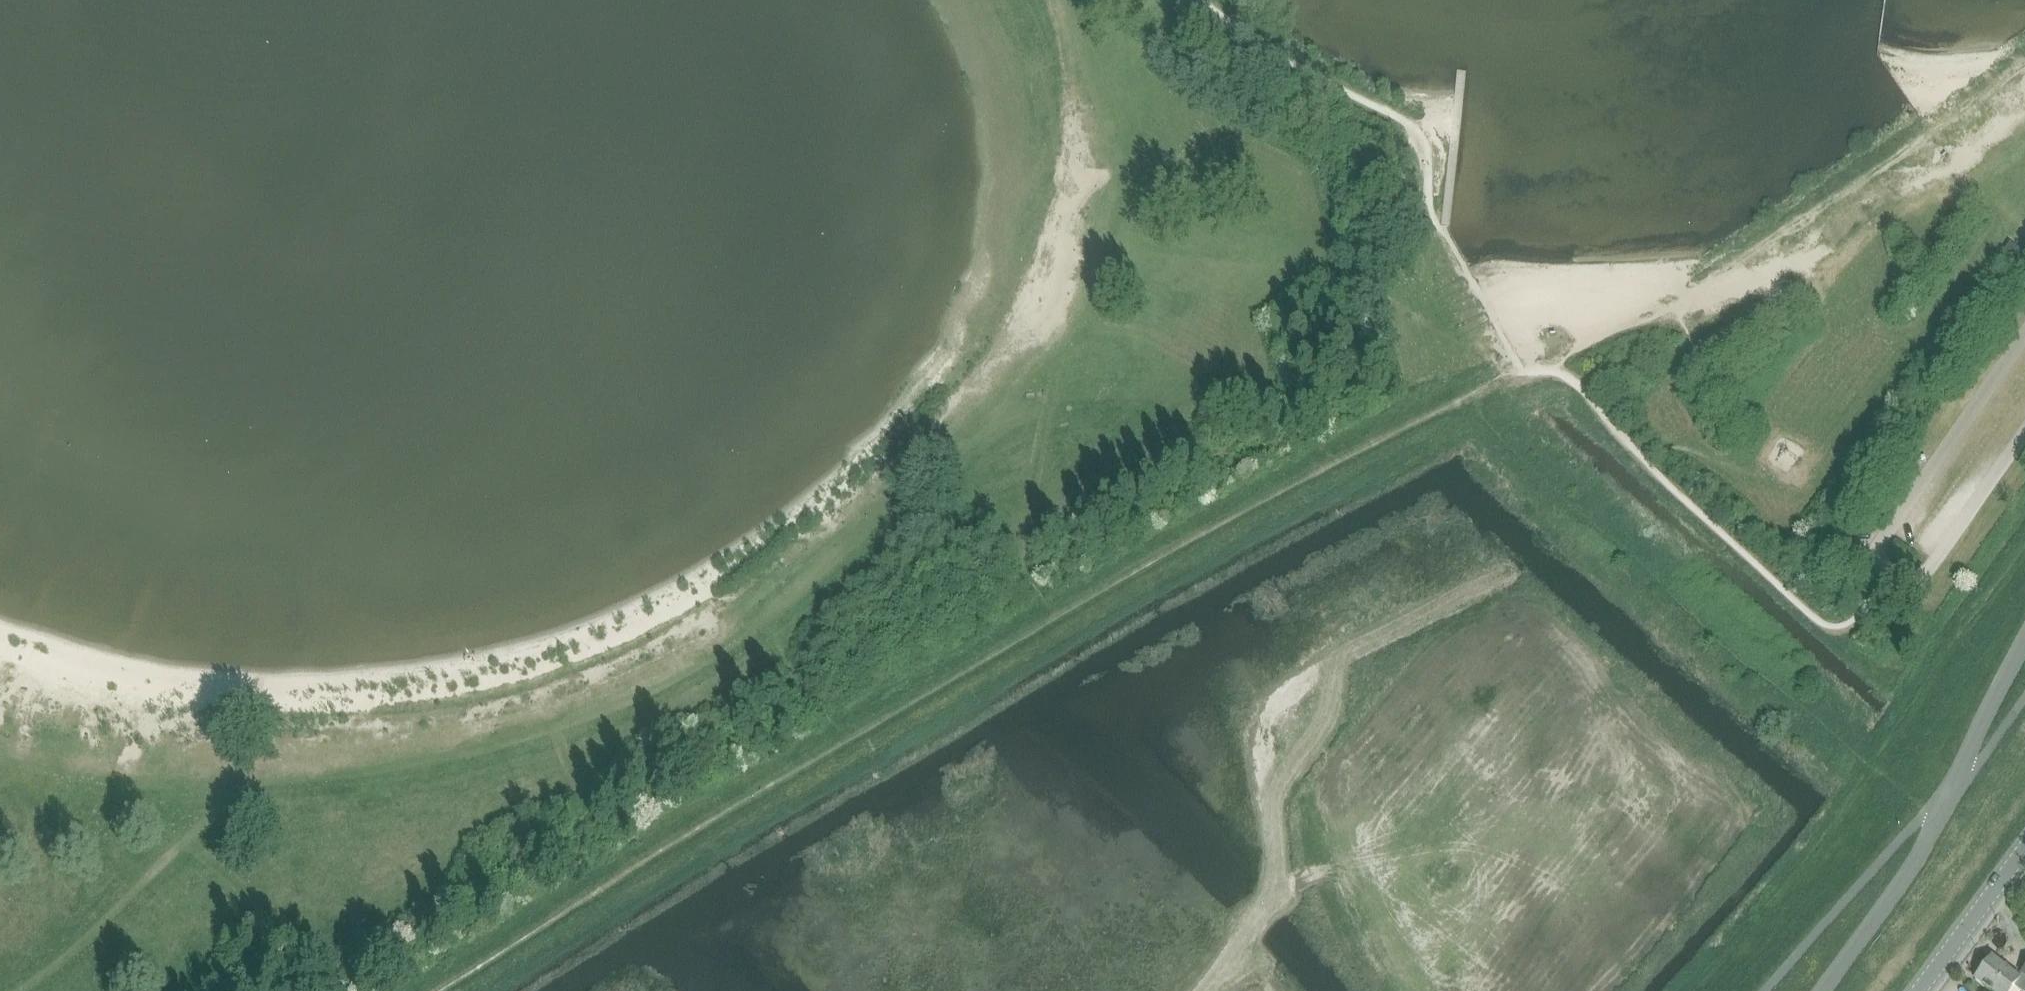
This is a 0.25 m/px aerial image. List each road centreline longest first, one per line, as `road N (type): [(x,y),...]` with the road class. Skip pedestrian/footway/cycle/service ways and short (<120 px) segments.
road 1 (track): [(1536,369),(1333,466),(1028,639),(449,990)]
road 2 (unclassified): [(1823,990),(1901,884),(2024,644)]
road 3 (tertiary): [(1920,990),(2024,850)]

